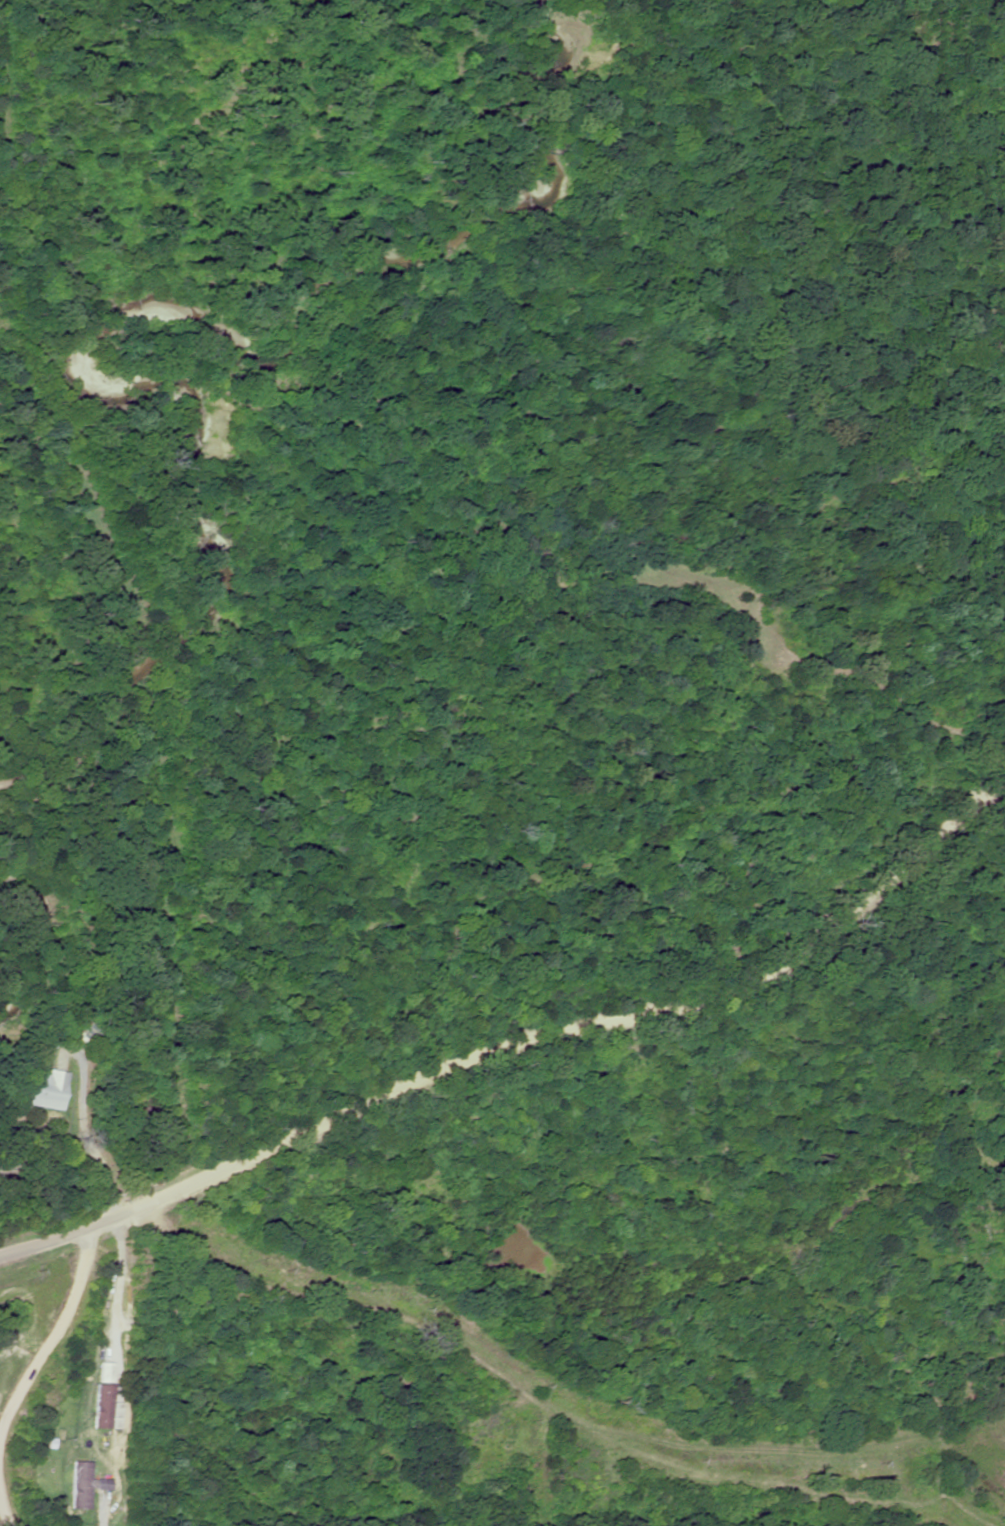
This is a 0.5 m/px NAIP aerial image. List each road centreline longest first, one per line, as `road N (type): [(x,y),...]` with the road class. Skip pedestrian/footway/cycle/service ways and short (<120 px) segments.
road 1 (residential): [(121,1196),(423,1051),(750,965),(855,894),(1004,743)]
road 2 (residential): [(121,1196),(148,1235),(226,1281),(313,1300),(375,1299),(511,1390)]
road 3 (residential): [(26,1525),(10,1441),(76,1309),(76,1228)]
road 4 (residential): [(0,1245),(76,1228),(121,1196)]

